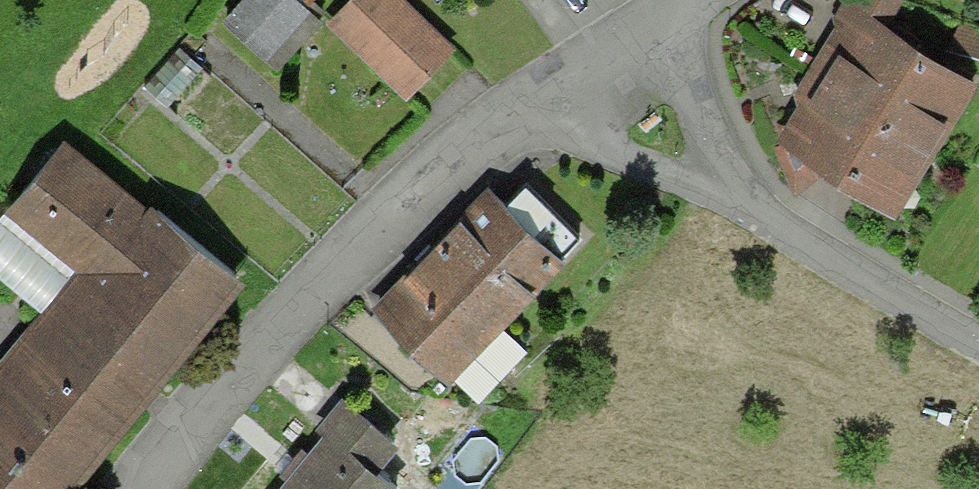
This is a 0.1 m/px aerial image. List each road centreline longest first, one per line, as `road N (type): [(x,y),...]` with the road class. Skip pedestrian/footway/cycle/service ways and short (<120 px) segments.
road 1 (residential): [(125,488),(190,377),(290,261),(440,130),(503,97)]
road 2 (residential): [(739,185),(978,329)]
road 3 (residential): [(503,97),(739,185)]
road 4 (residential): [(659,0),(697,115),(739,185)]
road 5 (residential): [(503,97),(637,0)]

